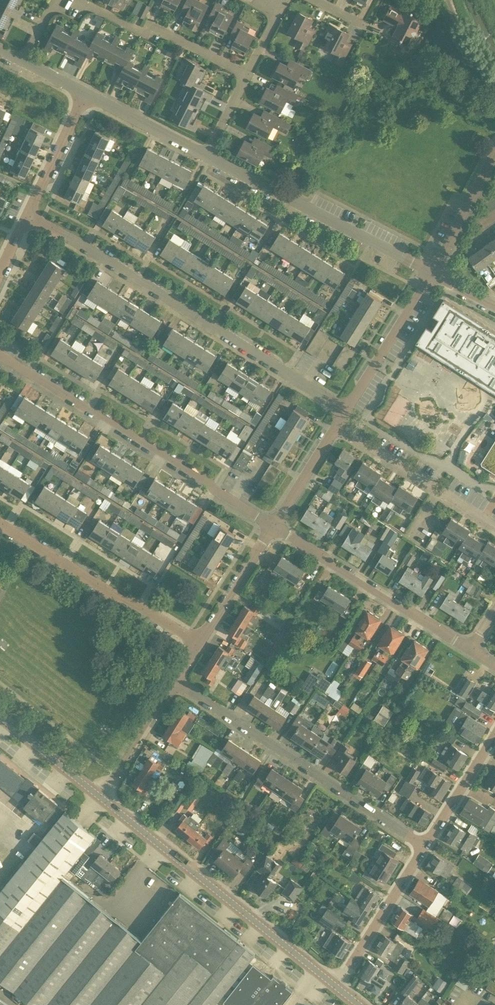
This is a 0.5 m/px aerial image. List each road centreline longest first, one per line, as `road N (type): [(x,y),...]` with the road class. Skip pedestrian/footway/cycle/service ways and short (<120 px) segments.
road 1 (residential): [(345,412),(28,217)]
road 2 (residential): [(273,527),(0,354)]
road 3 (tertiary): [(337,985),(101,797)]
road 4 (residential): [(424,841),(177,678)]
road 5 (residential): [(433,272),(208,159)]
road 6 (residential): [(471,650),(273,527)]
road 7 (residential): [(199,643),(0,524)]
road 8 (residential): [(251,76),(76,0)]
road 9 (residential): [(494,522),(337,426)]
road 10 (residential): [(337,985),(424,841)]
road 11 (residential): [(345,412),(433,272)]
road 12 (residential): [(101,797),(177,678)]
road 13 (residential): [(208,159),(86,95)]
road 14 (residential): [(199,643),(273,527)]
road 15 (residential): [(28,217),(86,95)]
road 16 (residential): [(433,272),(494,156)]
road 17 (tertiary): [(101,797),(0,716)]
road 18 (residential): [(424,841),(494,733)]

